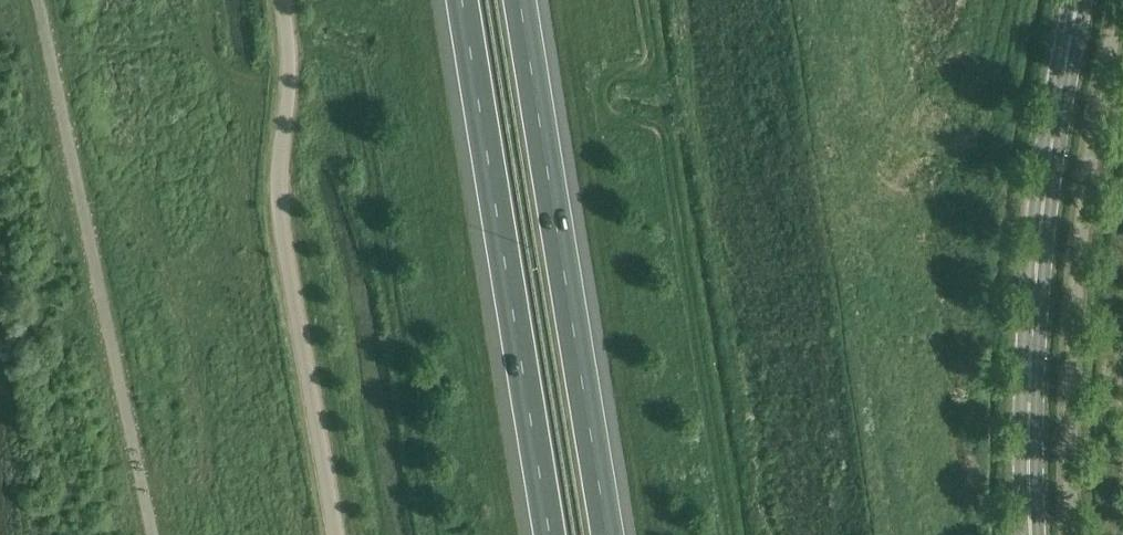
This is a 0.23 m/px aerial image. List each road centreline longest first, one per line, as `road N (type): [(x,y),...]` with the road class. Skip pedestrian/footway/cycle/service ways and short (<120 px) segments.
road 1 (motorway): [(462,0),(552,534)]
road 2 (motorway): [(609,534),(520,0)]
road 3 (unclassified): [(335,534),(280,226),(282,0)]
road 4 (tertiary): [(1038,534),(1048,237),(1091,0)]

